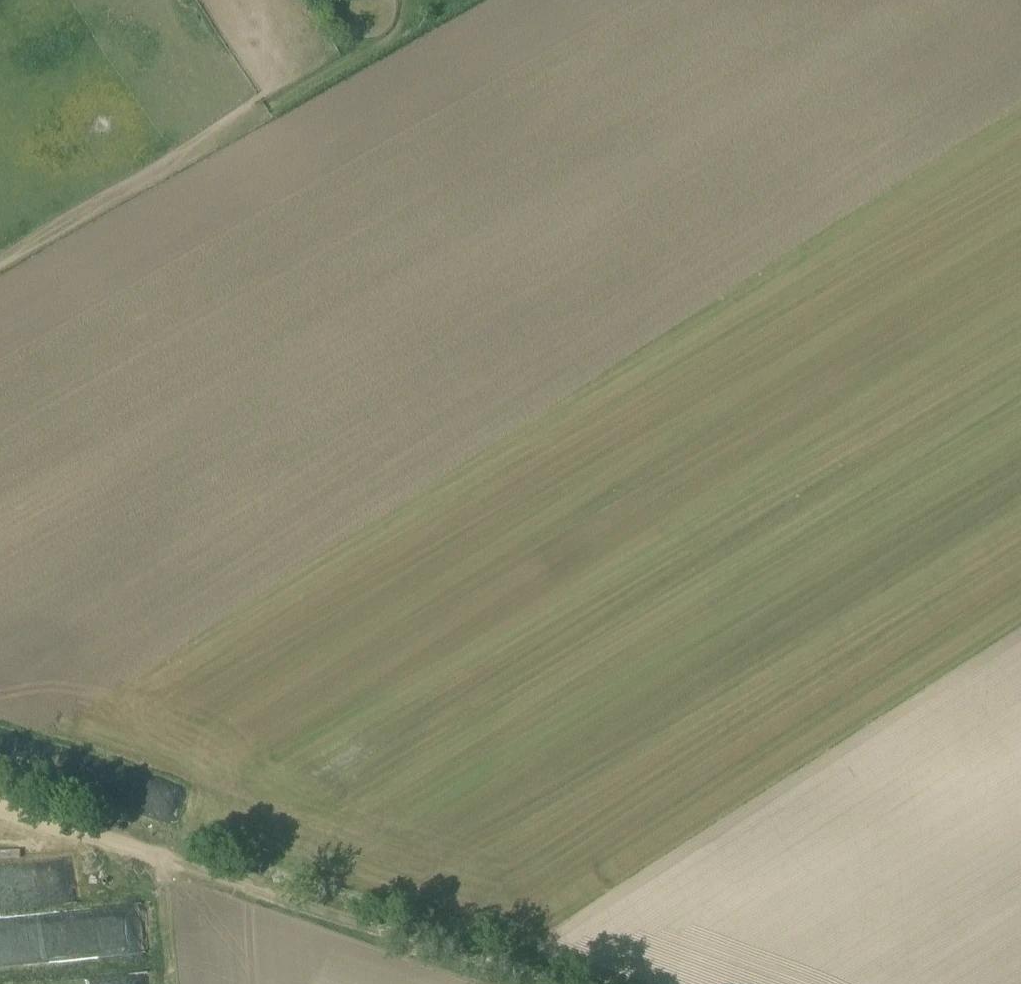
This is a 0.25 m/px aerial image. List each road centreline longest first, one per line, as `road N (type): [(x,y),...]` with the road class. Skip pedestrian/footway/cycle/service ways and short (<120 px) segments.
road 1 (track): [(0,797),(558,983)]

